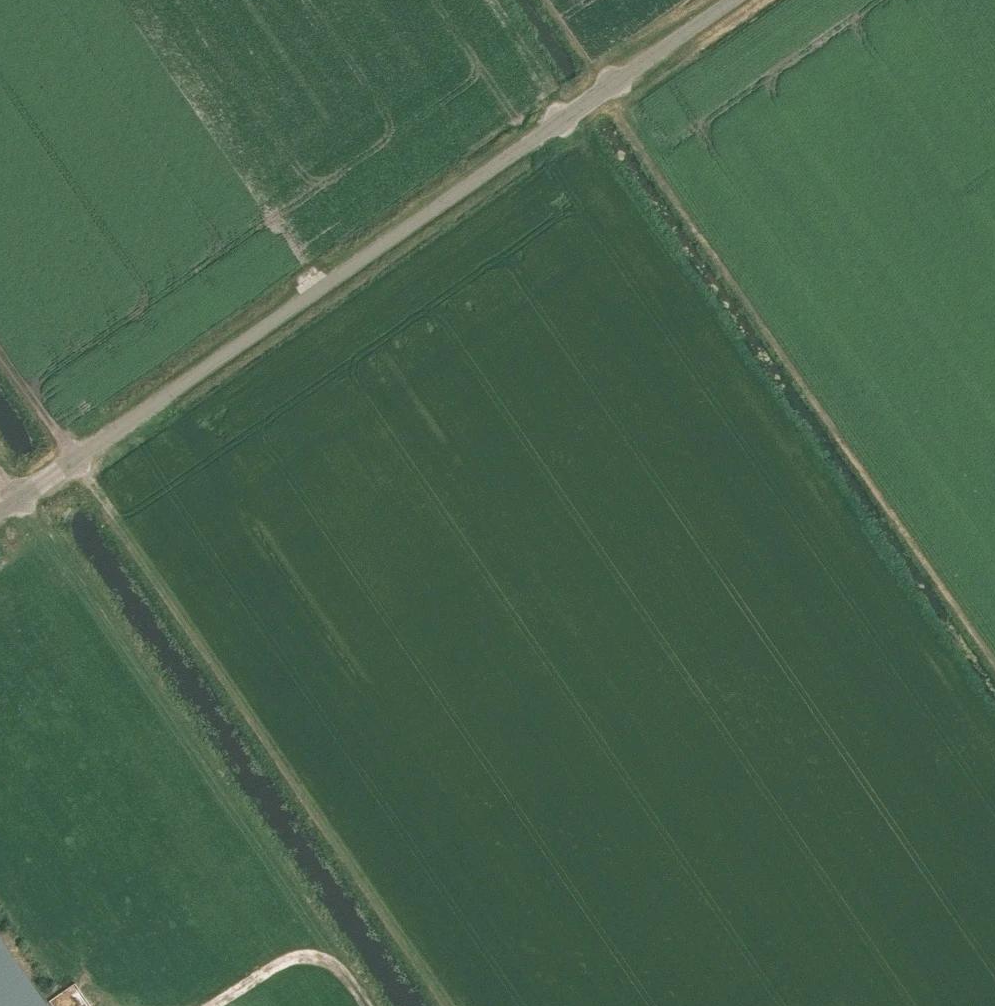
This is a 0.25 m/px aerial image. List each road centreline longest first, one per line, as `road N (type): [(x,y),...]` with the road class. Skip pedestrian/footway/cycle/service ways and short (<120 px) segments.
road 1 (unclassified): [(0,513),(736,0)]
road 2 (track): [(0,483),(359,1005)]
road 3 (track): [(73,463),(0,357)]

